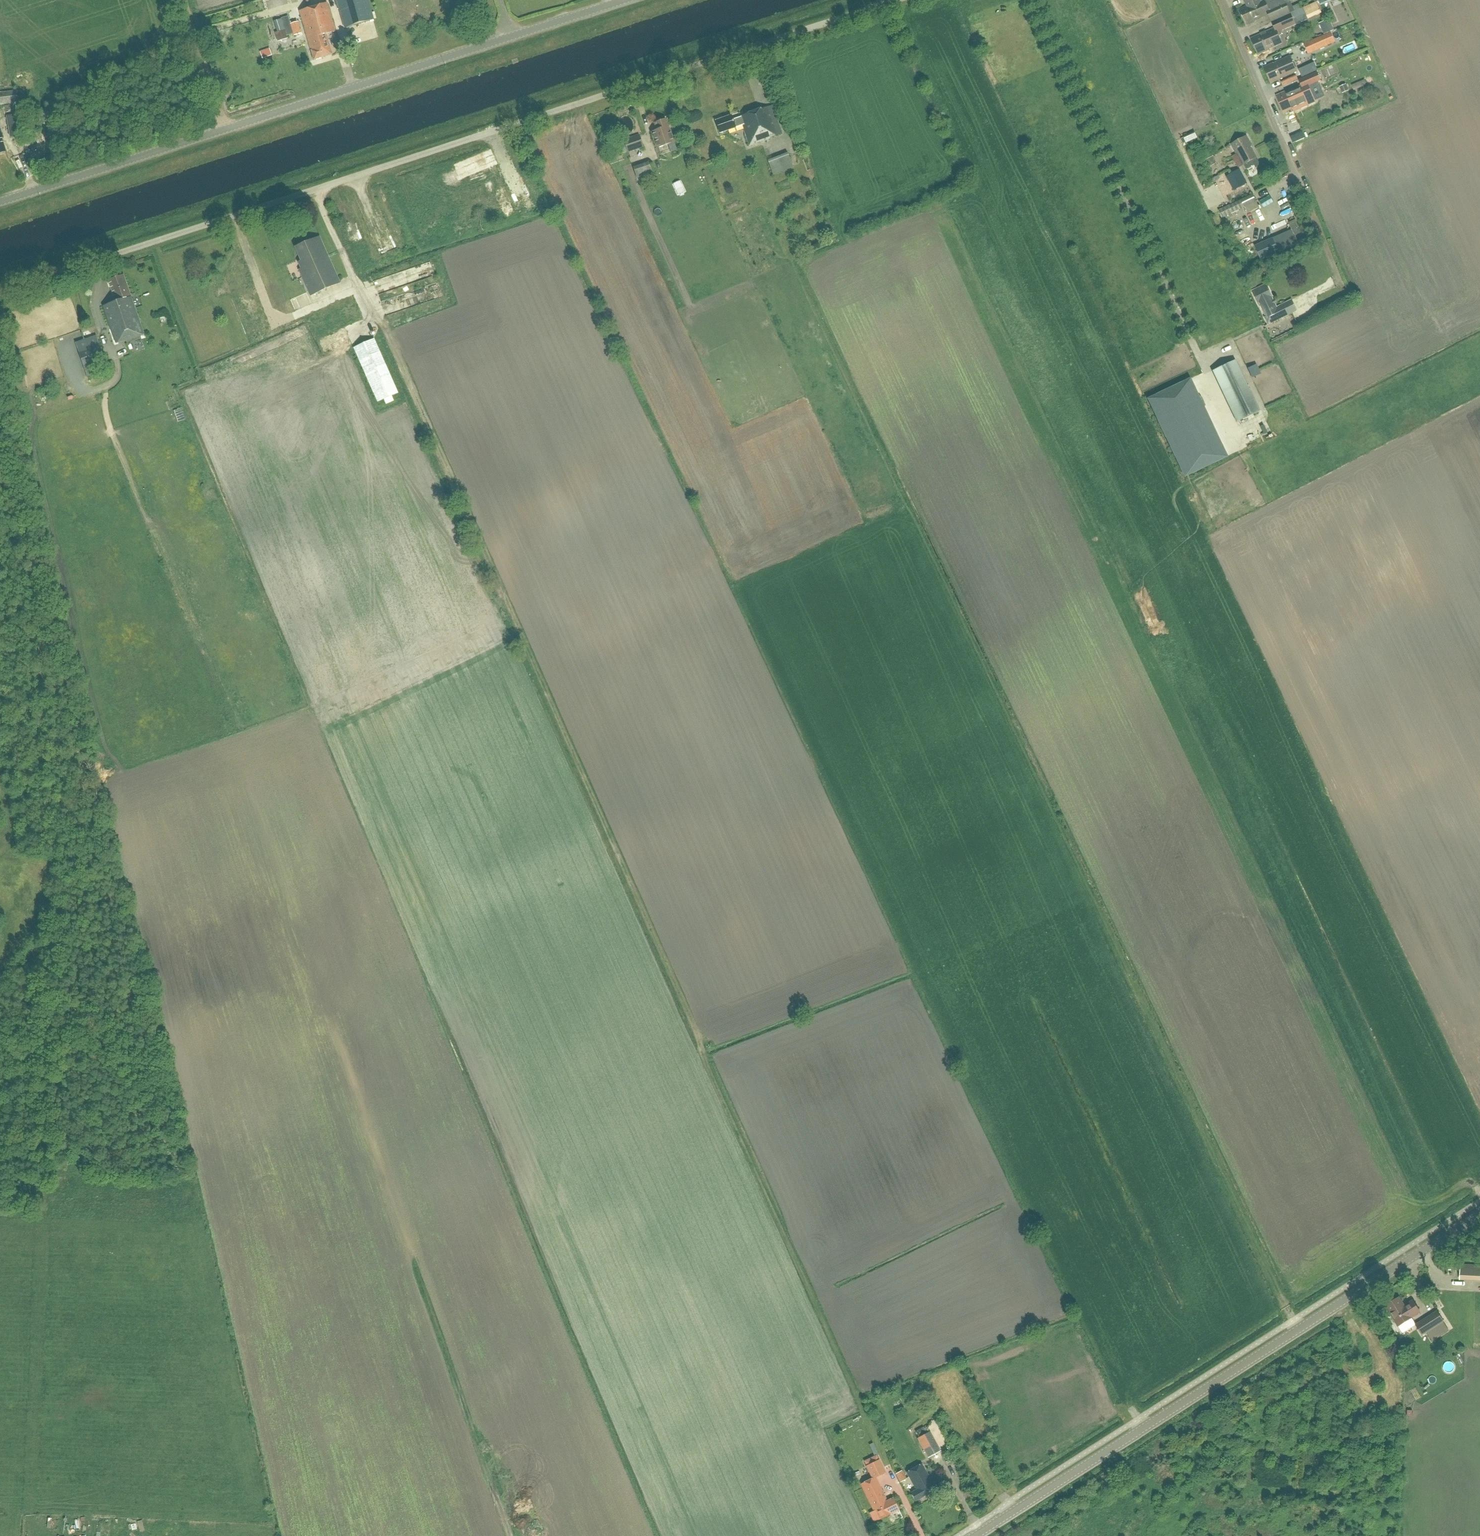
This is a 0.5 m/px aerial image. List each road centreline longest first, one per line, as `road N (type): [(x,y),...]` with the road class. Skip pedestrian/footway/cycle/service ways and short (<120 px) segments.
road 1 (track): [(316,188),(858,1406)]
road 2 (unclassified): [(1,290),(896,0)]
road 3 (track): [(1302,1327),(910,512)]
road 4 (tertiary): [(0,202),(624,0)]
road 5 (tertiary): [(973,1535),(1479,1213)]
road 6 (track): [(222,131),(181,0)]

